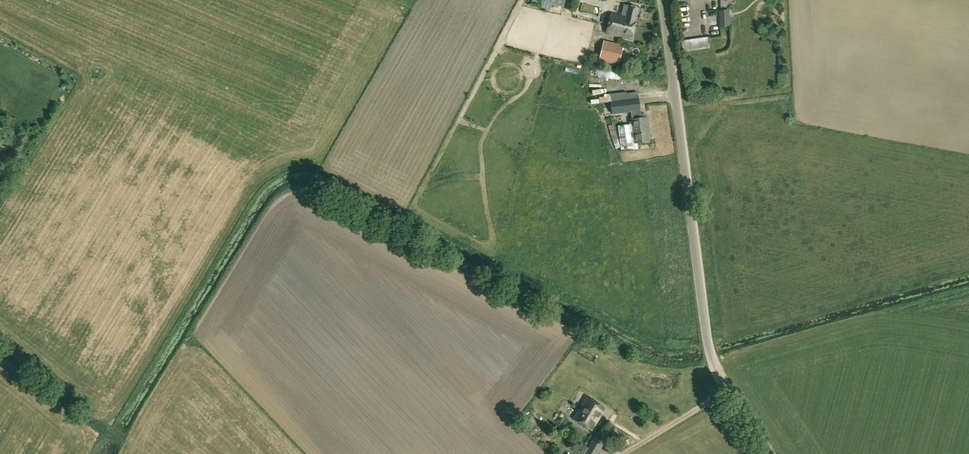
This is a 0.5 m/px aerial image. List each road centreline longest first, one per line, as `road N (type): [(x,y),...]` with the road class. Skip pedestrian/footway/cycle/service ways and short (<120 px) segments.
road 1 (unclassified): [(771,453),(722,381),(709,347),(663,0)]

